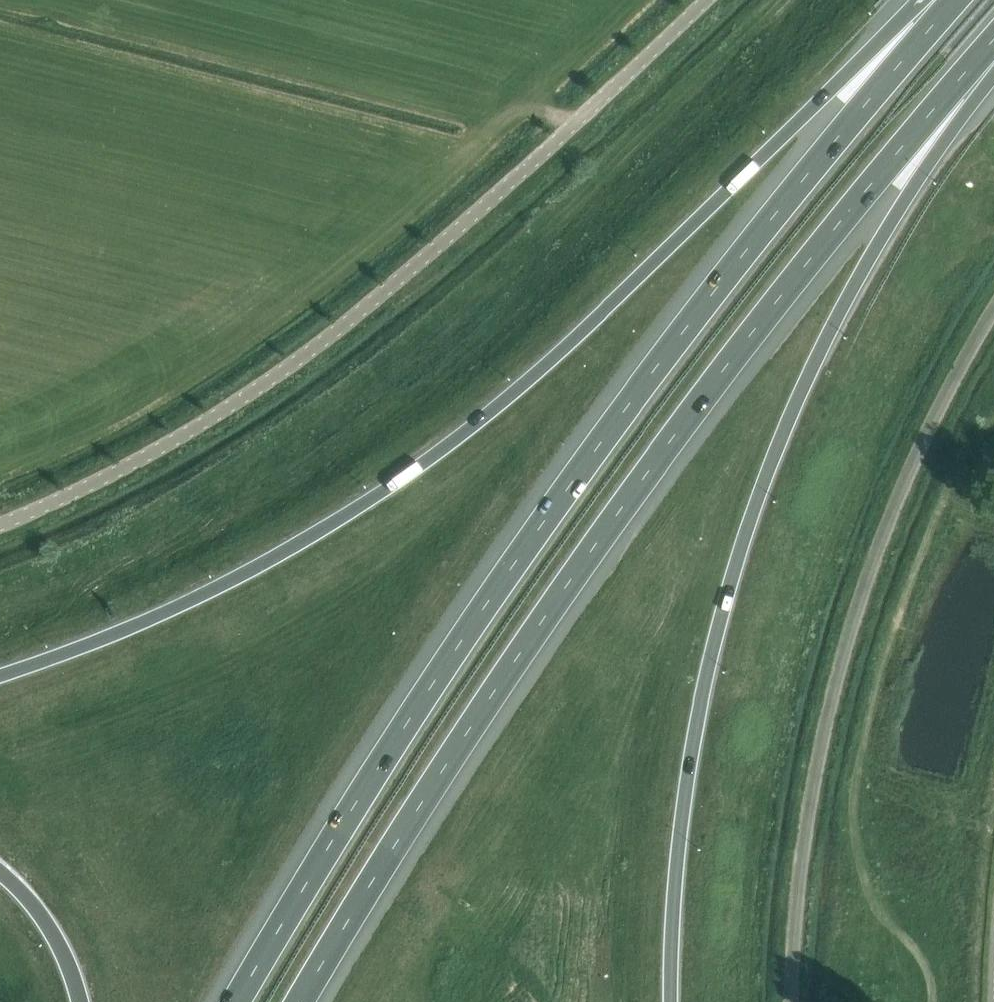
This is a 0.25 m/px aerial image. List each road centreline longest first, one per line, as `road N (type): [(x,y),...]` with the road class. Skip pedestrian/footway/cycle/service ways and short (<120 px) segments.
road 1 (motorway): [(953,0),(717,287),(559,498),(236,1001)]
road 2 (motorway): [(953,0),(835,84),(612,301),(406,474),(195,600),(0,677)]
road 3 (motorway): [(301,1001),(462,741),(604,531),(872,184),(978,61)]
road 4 (motorway): [(669,1001),(687,780),(747,526),(816,361),(978,61)]
road 5 (unclassified): [(705,0),(386,290),(261,387),(131,462),(0,524)]
road 6 (unclassified): [(800,1001),(800,902),(814,800),(891,550),(954,384),(993,319)]
road 7 (motorway): [(0,874),(42,920),(78,1001)]

